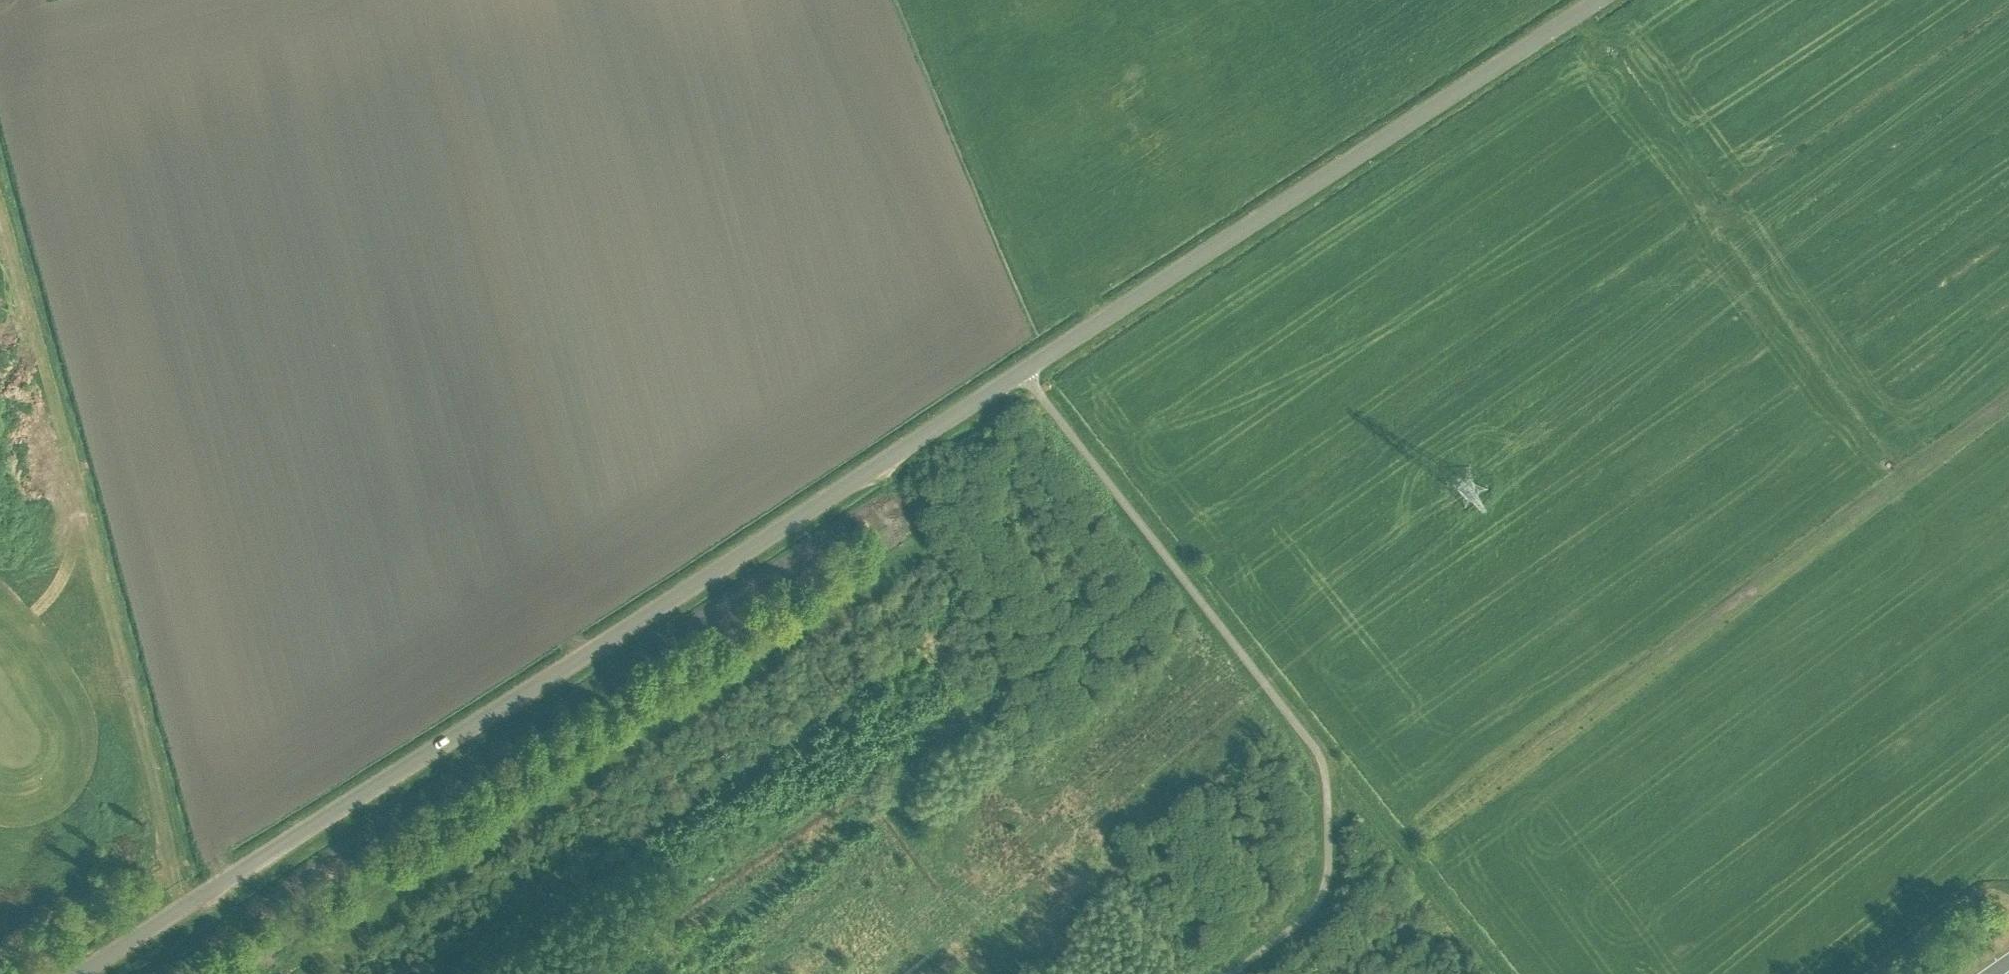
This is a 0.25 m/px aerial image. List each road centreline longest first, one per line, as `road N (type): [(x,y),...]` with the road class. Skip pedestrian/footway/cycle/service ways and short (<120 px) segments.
road 1 (unclassified): [(1597,0),(76,973)]

